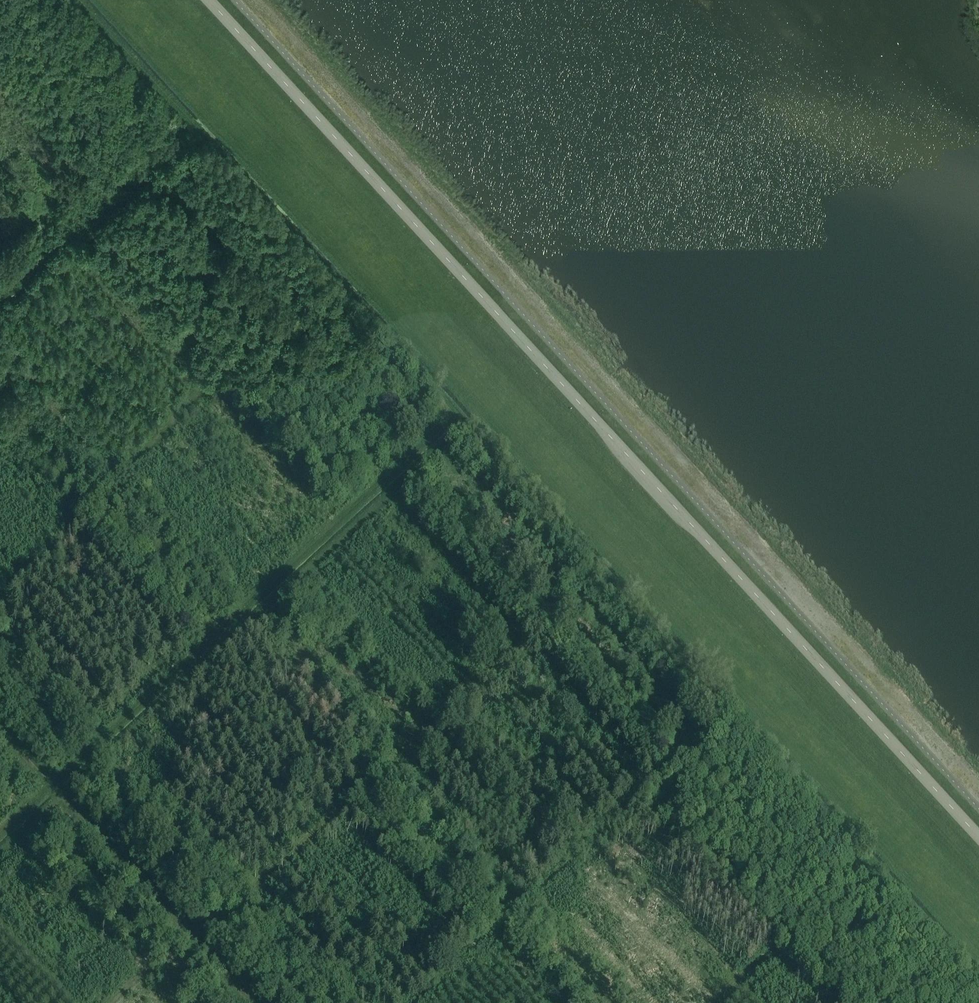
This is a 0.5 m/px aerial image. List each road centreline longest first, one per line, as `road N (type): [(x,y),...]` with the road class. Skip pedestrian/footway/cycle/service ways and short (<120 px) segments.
road 1 (tertiary): [(209,0),(978,837)]
road 2 (track): [(253,1002),(0,730)]
road 3 (track): [(856,868),(705,1002)]

